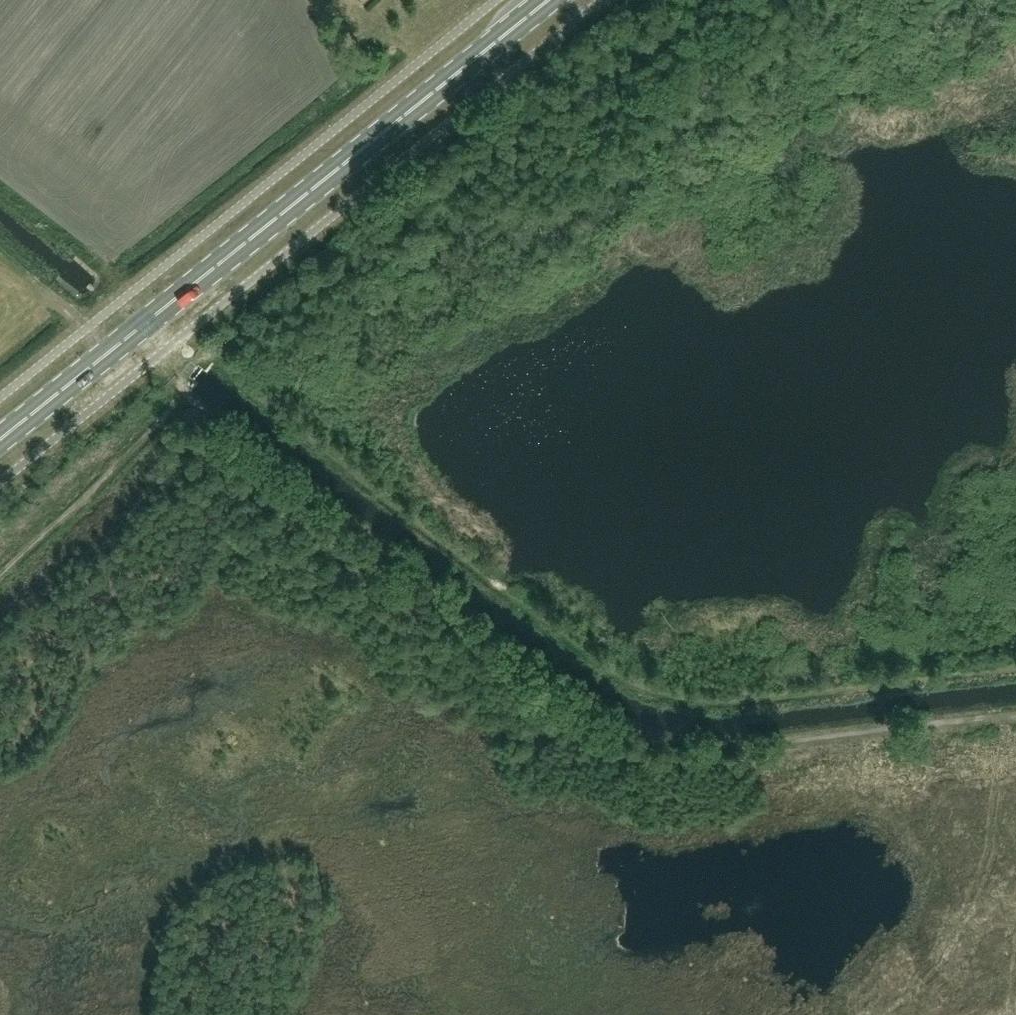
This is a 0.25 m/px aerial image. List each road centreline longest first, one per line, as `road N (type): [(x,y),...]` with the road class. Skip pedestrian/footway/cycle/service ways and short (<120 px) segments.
road 1 (primary): [(0,443),(551,0)]
road 2 (track): [(0,251),(123,345)]

